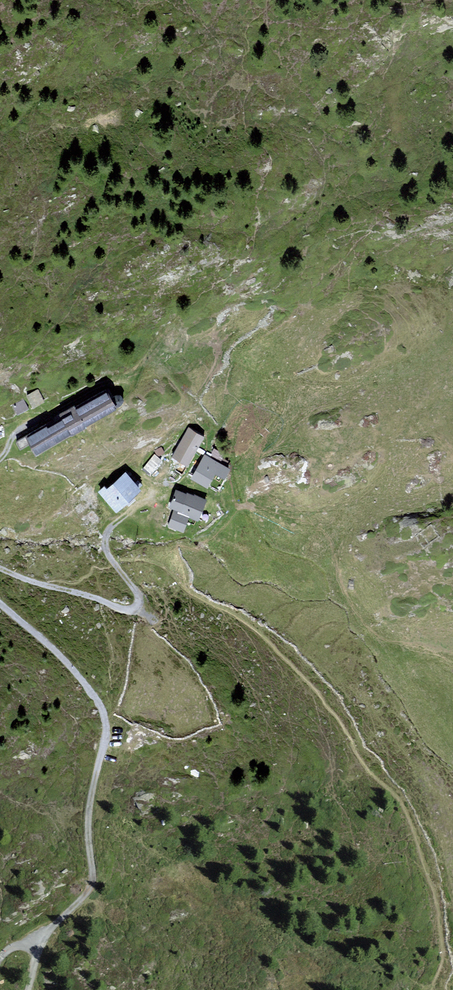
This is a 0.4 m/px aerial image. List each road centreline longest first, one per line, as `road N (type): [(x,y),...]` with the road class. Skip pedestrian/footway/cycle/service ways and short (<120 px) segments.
road 1 (track): [(52,927),(95,887),(90,825),(108,732),(84,680),(0,604)]
road 2 (track): [(0,567),(136,608),(137,589),(113,561)]

